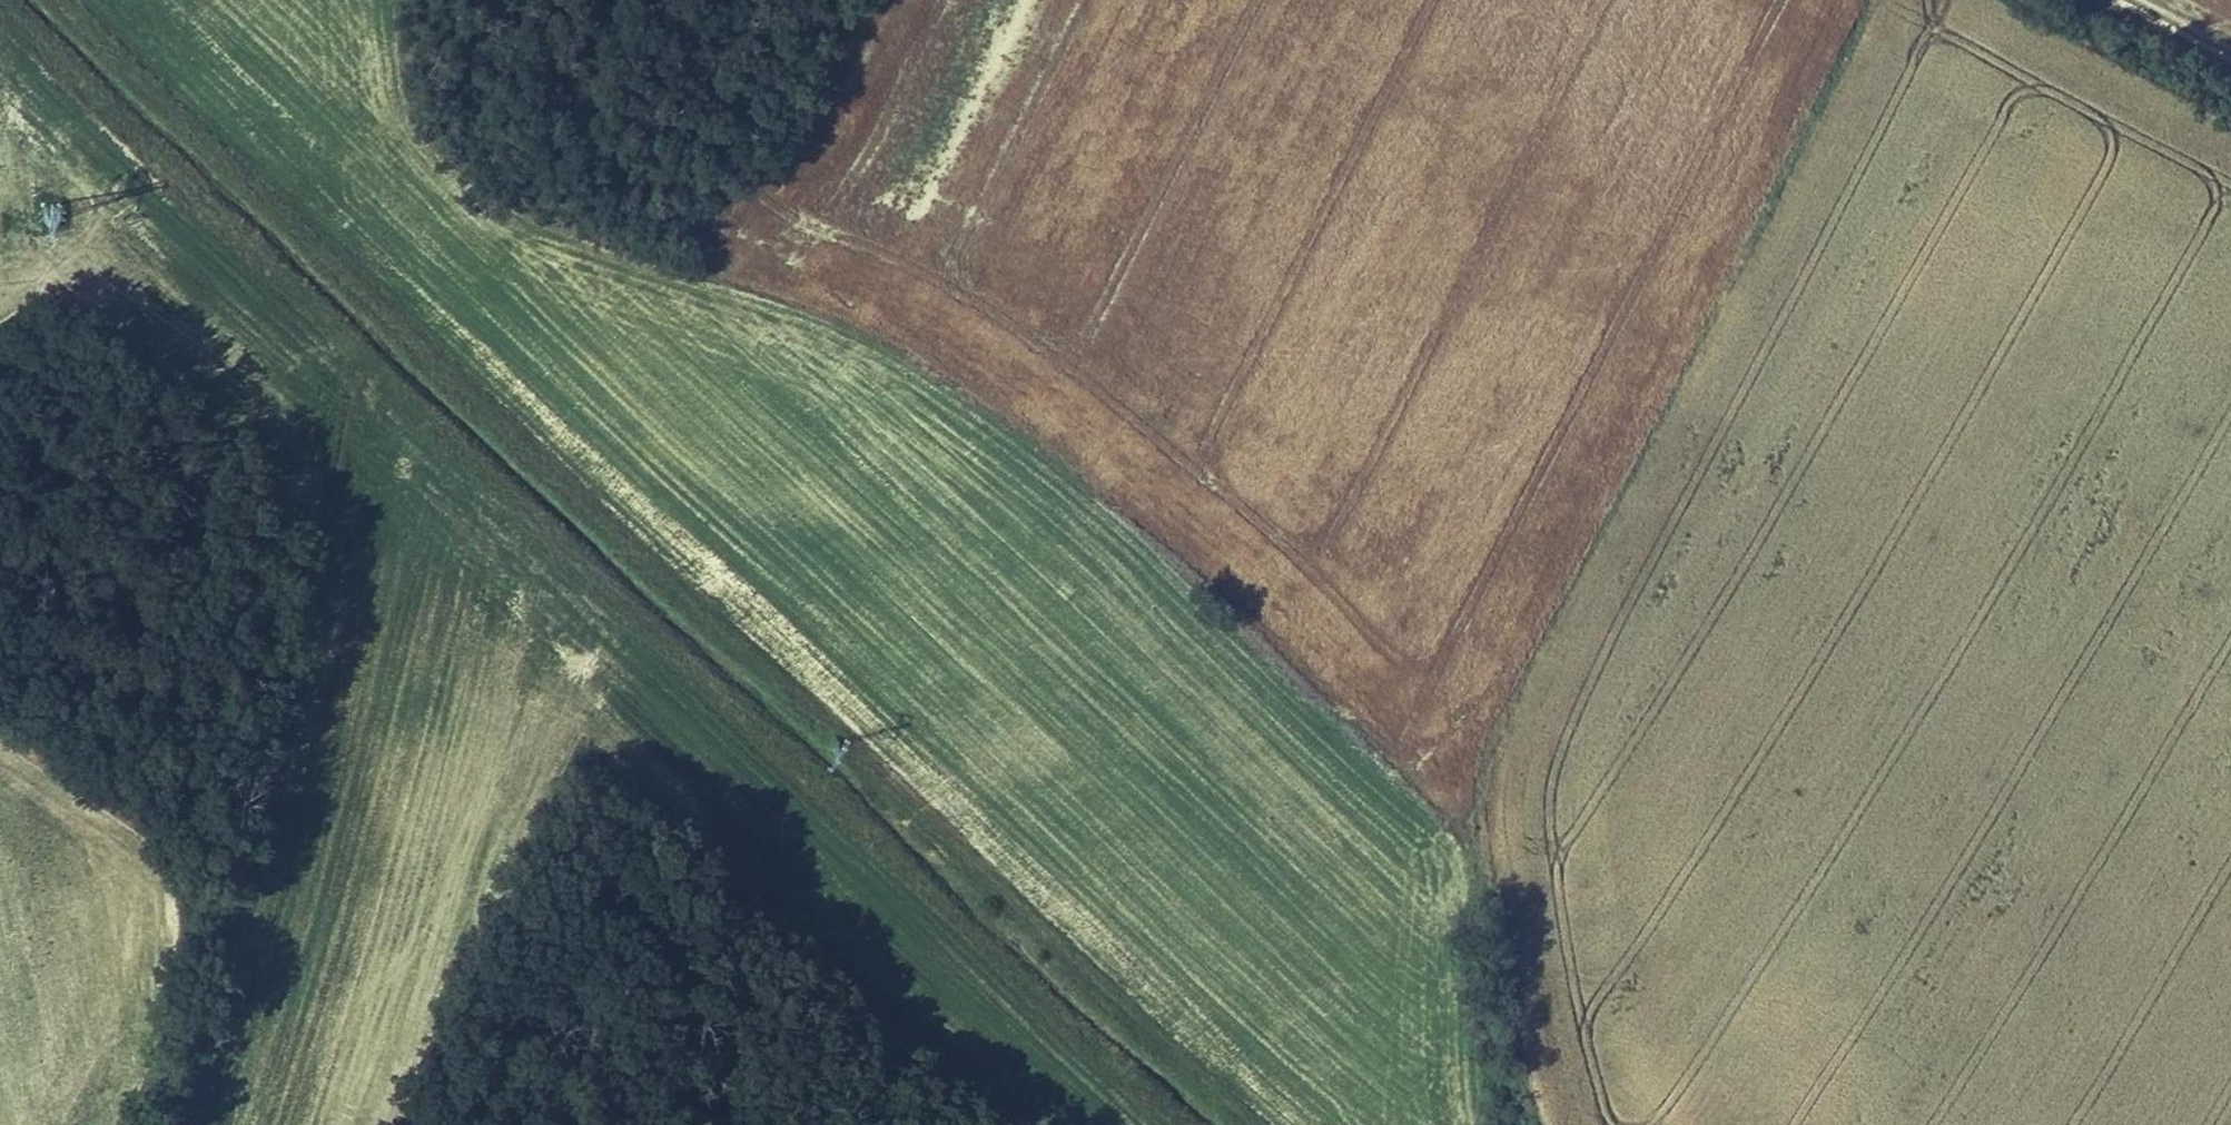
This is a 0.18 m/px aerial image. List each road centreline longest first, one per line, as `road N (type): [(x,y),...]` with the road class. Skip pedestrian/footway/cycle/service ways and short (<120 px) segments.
road 1 (track): [(2115,0),(2230,58)]

